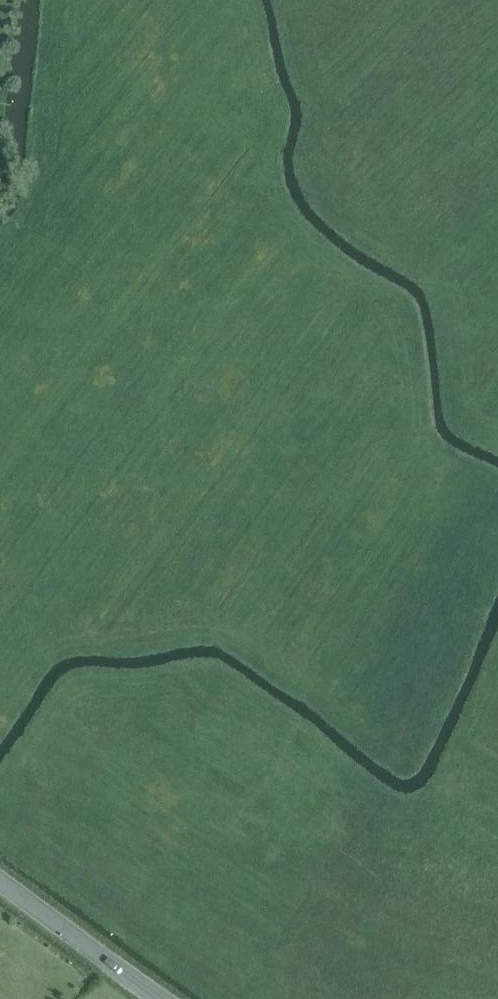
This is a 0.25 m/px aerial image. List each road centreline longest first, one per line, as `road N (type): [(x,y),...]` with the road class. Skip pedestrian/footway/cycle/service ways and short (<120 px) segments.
road 1 (tertiary): [(152,998),(0,883)]

